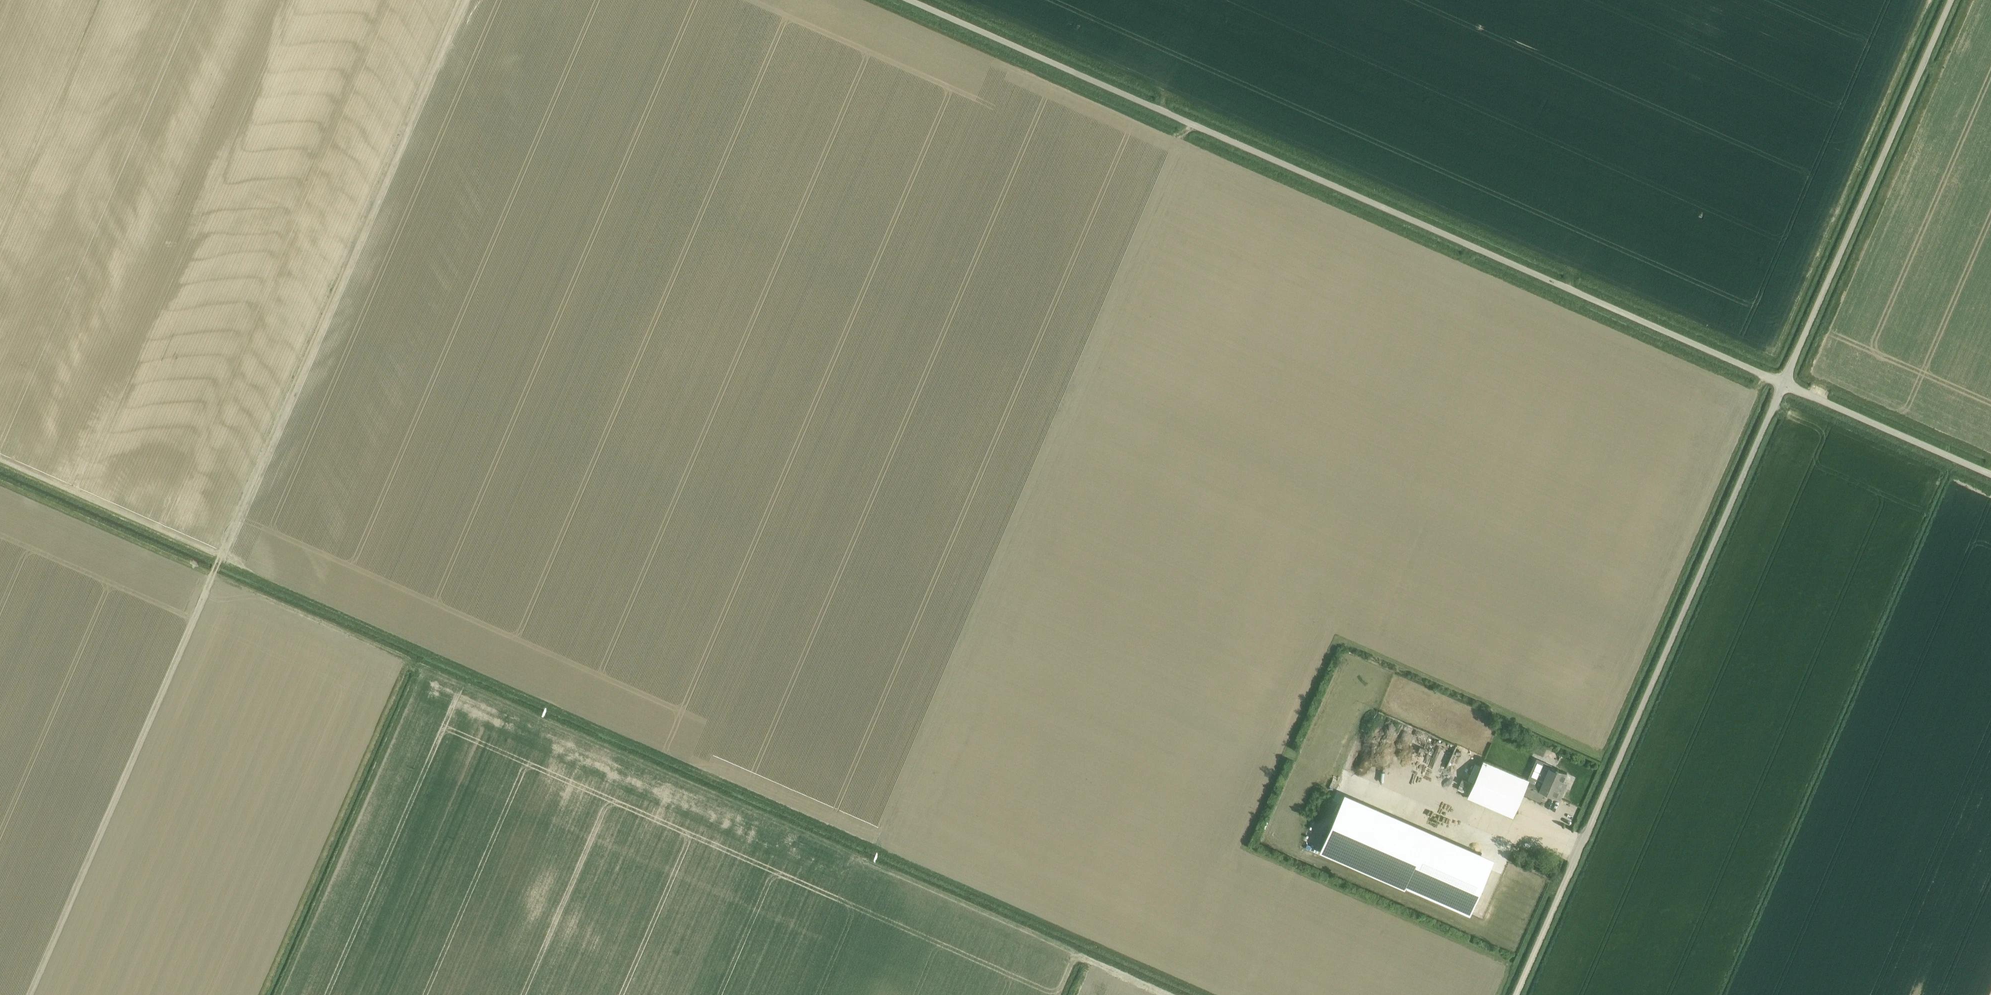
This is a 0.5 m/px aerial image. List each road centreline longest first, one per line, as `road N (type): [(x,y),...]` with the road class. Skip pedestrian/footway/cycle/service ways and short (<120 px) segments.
road 1 (unclassified): [(1790,383),(904,0)]
road 2 (unclassified): [(1523,994),(1790,383)]
road 3 (unclassified): [(1790,383),(1958,0)]
road 4 (unclassified): [(1990,469),(1790,383)]

